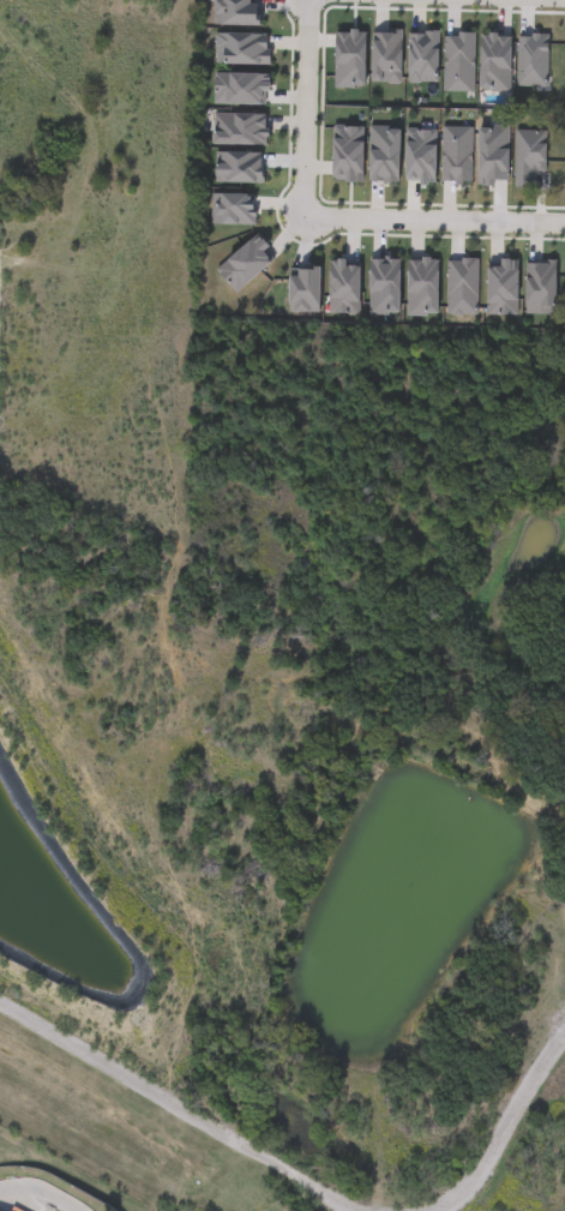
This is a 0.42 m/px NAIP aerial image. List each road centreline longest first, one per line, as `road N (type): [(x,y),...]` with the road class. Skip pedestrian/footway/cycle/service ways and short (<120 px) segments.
road 1 (residential): [(305,220),(564,225)]
road 2 (residential): [(310,0),(305,220)]

